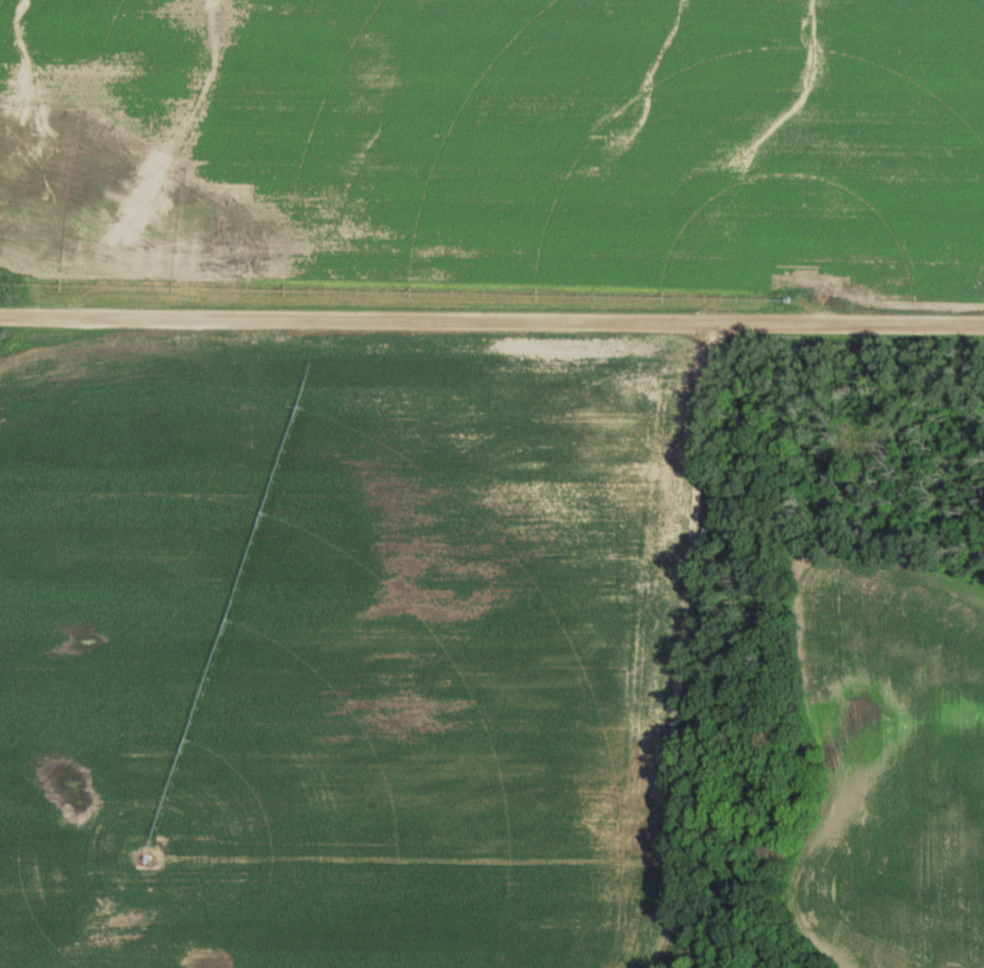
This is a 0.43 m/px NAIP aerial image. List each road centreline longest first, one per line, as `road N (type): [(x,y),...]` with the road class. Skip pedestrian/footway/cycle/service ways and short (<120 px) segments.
road 1 (residential): [(0,315),(983,324)]

